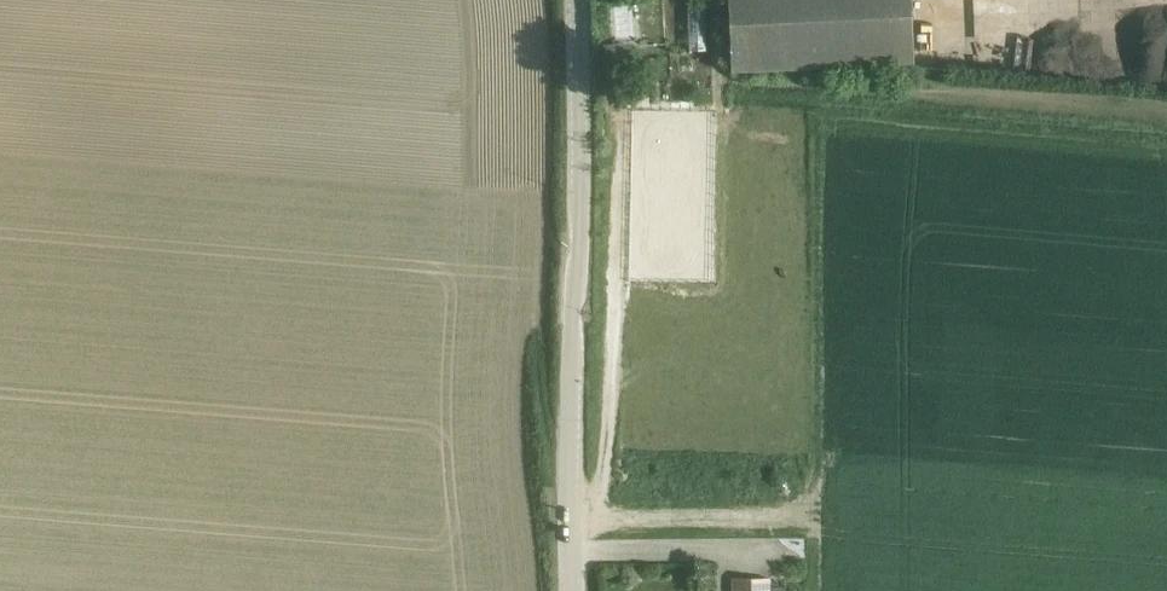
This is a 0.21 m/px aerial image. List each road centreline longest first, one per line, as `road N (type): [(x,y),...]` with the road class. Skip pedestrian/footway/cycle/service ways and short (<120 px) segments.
road 1 (tertiary): [(572,590),(564,509),(567,0)]

